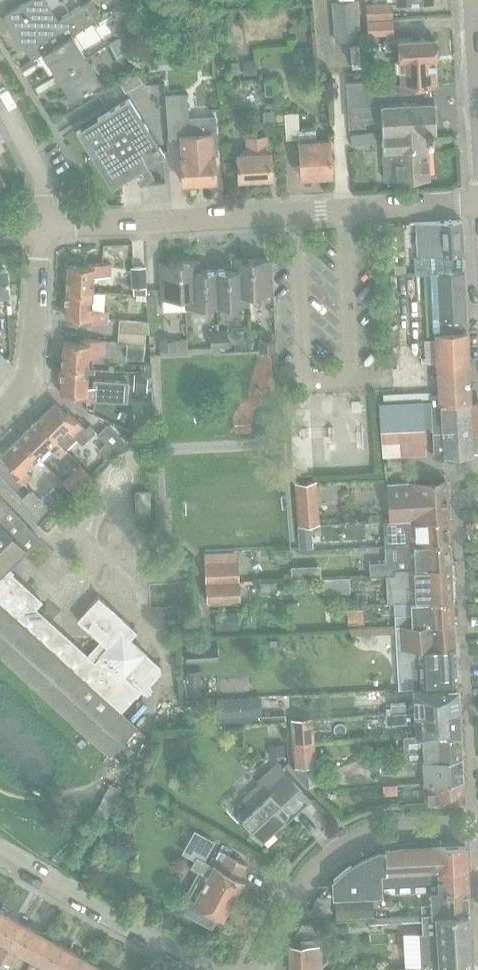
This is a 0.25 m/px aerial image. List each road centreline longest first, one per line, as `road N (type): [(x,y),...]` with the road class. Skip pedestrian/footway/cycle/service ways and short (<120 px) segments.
road 1 (residential): [(40,231),(477,201)]
road 2 (residential): [(257,969),(308,862),(391,829),(477,825)]
road 3 (residential): [(205,969),(0,850)]
road 4 (residential): [(0,414),(27,379),(33,354),(40,231)]
road 5 (residential): [(40,231),(40,173),(0,97)]

